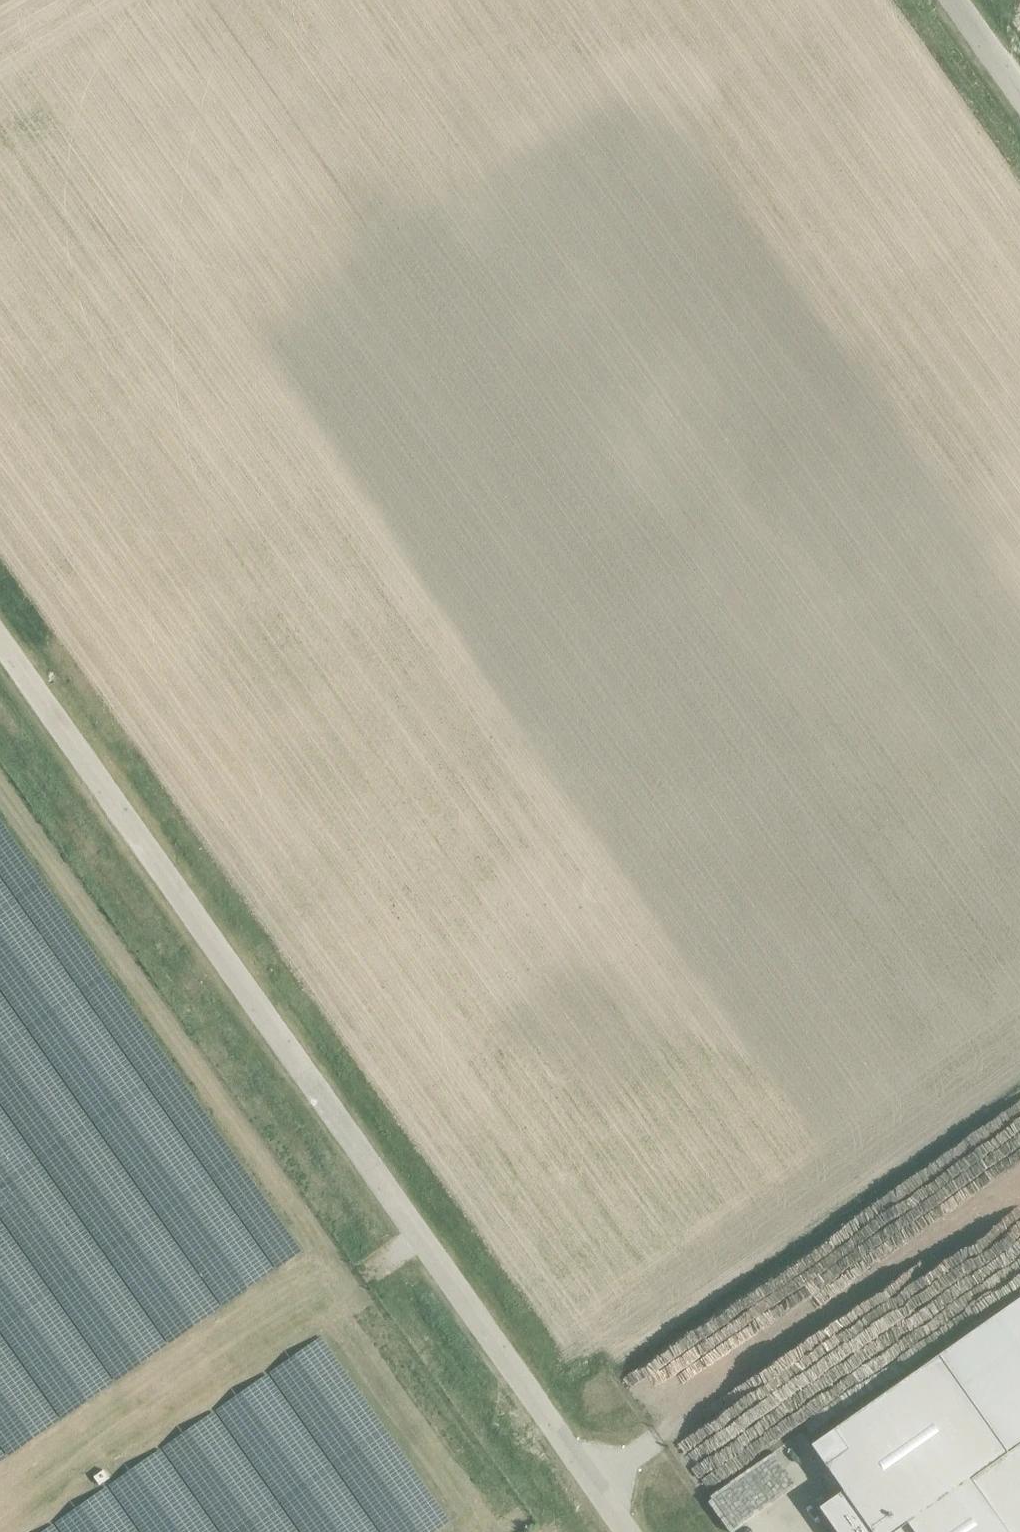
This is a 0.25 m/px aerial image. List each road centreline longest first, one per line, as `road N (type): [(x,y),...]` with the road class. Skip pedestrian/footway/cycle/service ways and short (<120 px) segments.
road 1 (unclassified): [(623,1531),(0,639)]

